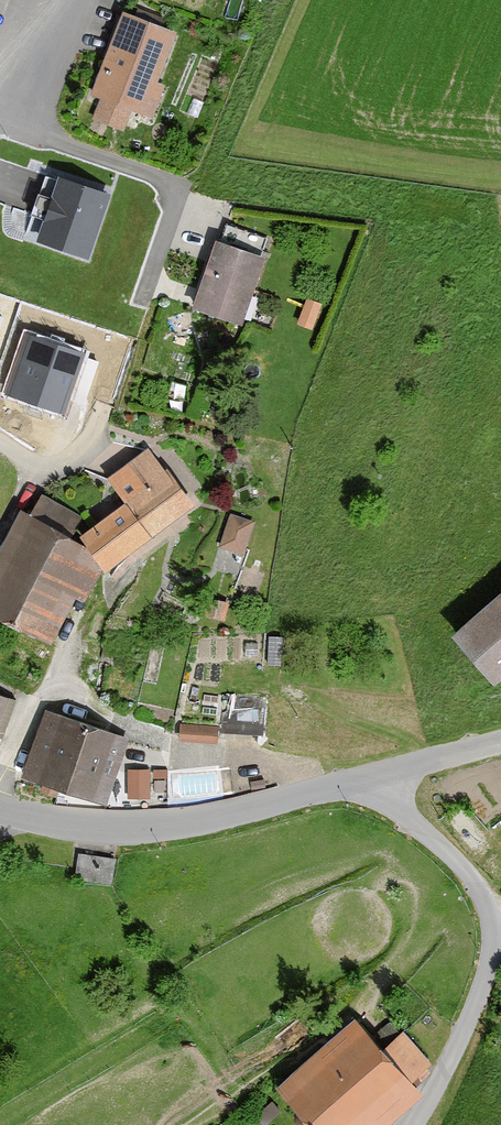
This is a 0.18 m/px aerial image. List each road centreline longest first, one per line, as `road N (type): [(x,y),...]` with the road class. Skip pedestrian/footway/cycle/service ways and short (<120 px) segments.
road 1 (residential): [(359,777),(463,868),(492,928),(478,996),(413,1124)]
road 2 (residential): [(359,777),(141,830),(0,813)]
road 3 (residential): [(500,740),(359,777)]

